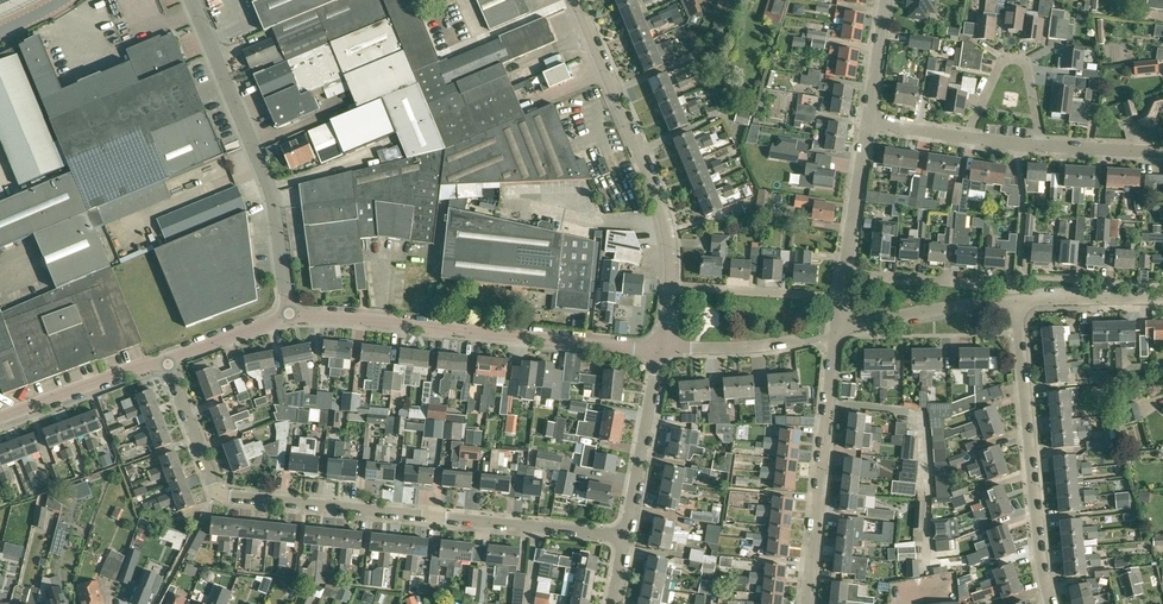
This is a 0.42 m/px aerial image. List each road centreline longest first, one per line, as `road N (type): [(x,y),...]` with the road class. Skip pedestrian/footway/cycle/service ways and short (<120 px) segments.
road 1 (residential): [(624,537),(218,495),(169,359)]
road 2 (residential): [(289,319),(663,348)]
road 3 (residential): [(663,348),(816,340),(904,316),(1019,304)]
road 4 (unclassified): [(289,319),(272,192),(191,0)]
road 5 (residential): [(670,286),(653,180),(579,0)]
road 6 (residential): [(1052,603),(1038,540),(1019,304)]
road 7 (residential): [(968,139),(871,123),(885,0)]
road 8 (residential): [(809,603),(830,403)]
road 9 (residential): [(624,537),(663,348)]
road 10 (residential): [(1043,148),(1029,68),(1017,60),(1002,66),(968,139)]
road 11 (residential): [(0,419),(169,359)]
road 12 (residential): [(842,298),(670,286)]
road 13 (residential): [(1019,304),(1162,300)]
road 14 (residential): [(169,359),(289,319)]
road 15 (residential): [(1162,154),(1043,148)]

